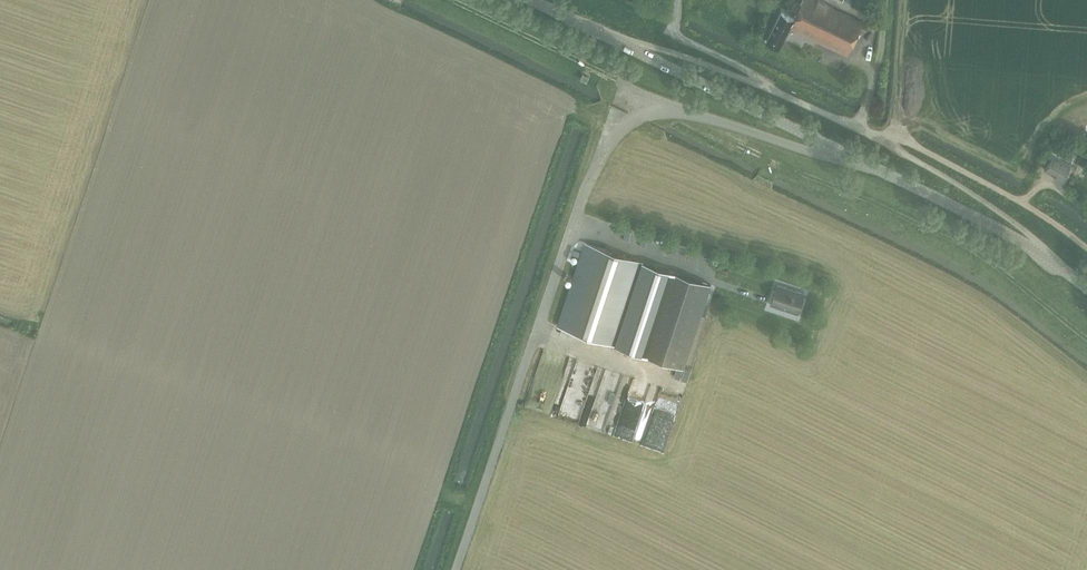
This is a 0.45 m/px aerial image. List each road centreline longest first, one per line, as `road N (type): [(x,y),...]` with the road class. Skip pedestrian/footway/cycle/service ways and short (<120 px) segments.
road 1 (track): [(1086,339),(969,249),(447,0)]
road 2 (tertiary): [(840,151),(532,0)]
road 3 (tertiary): [(1086,289),(969,214),(840,151)]
road 4 (residential): [(840,151),(803,149),(625,85)]

